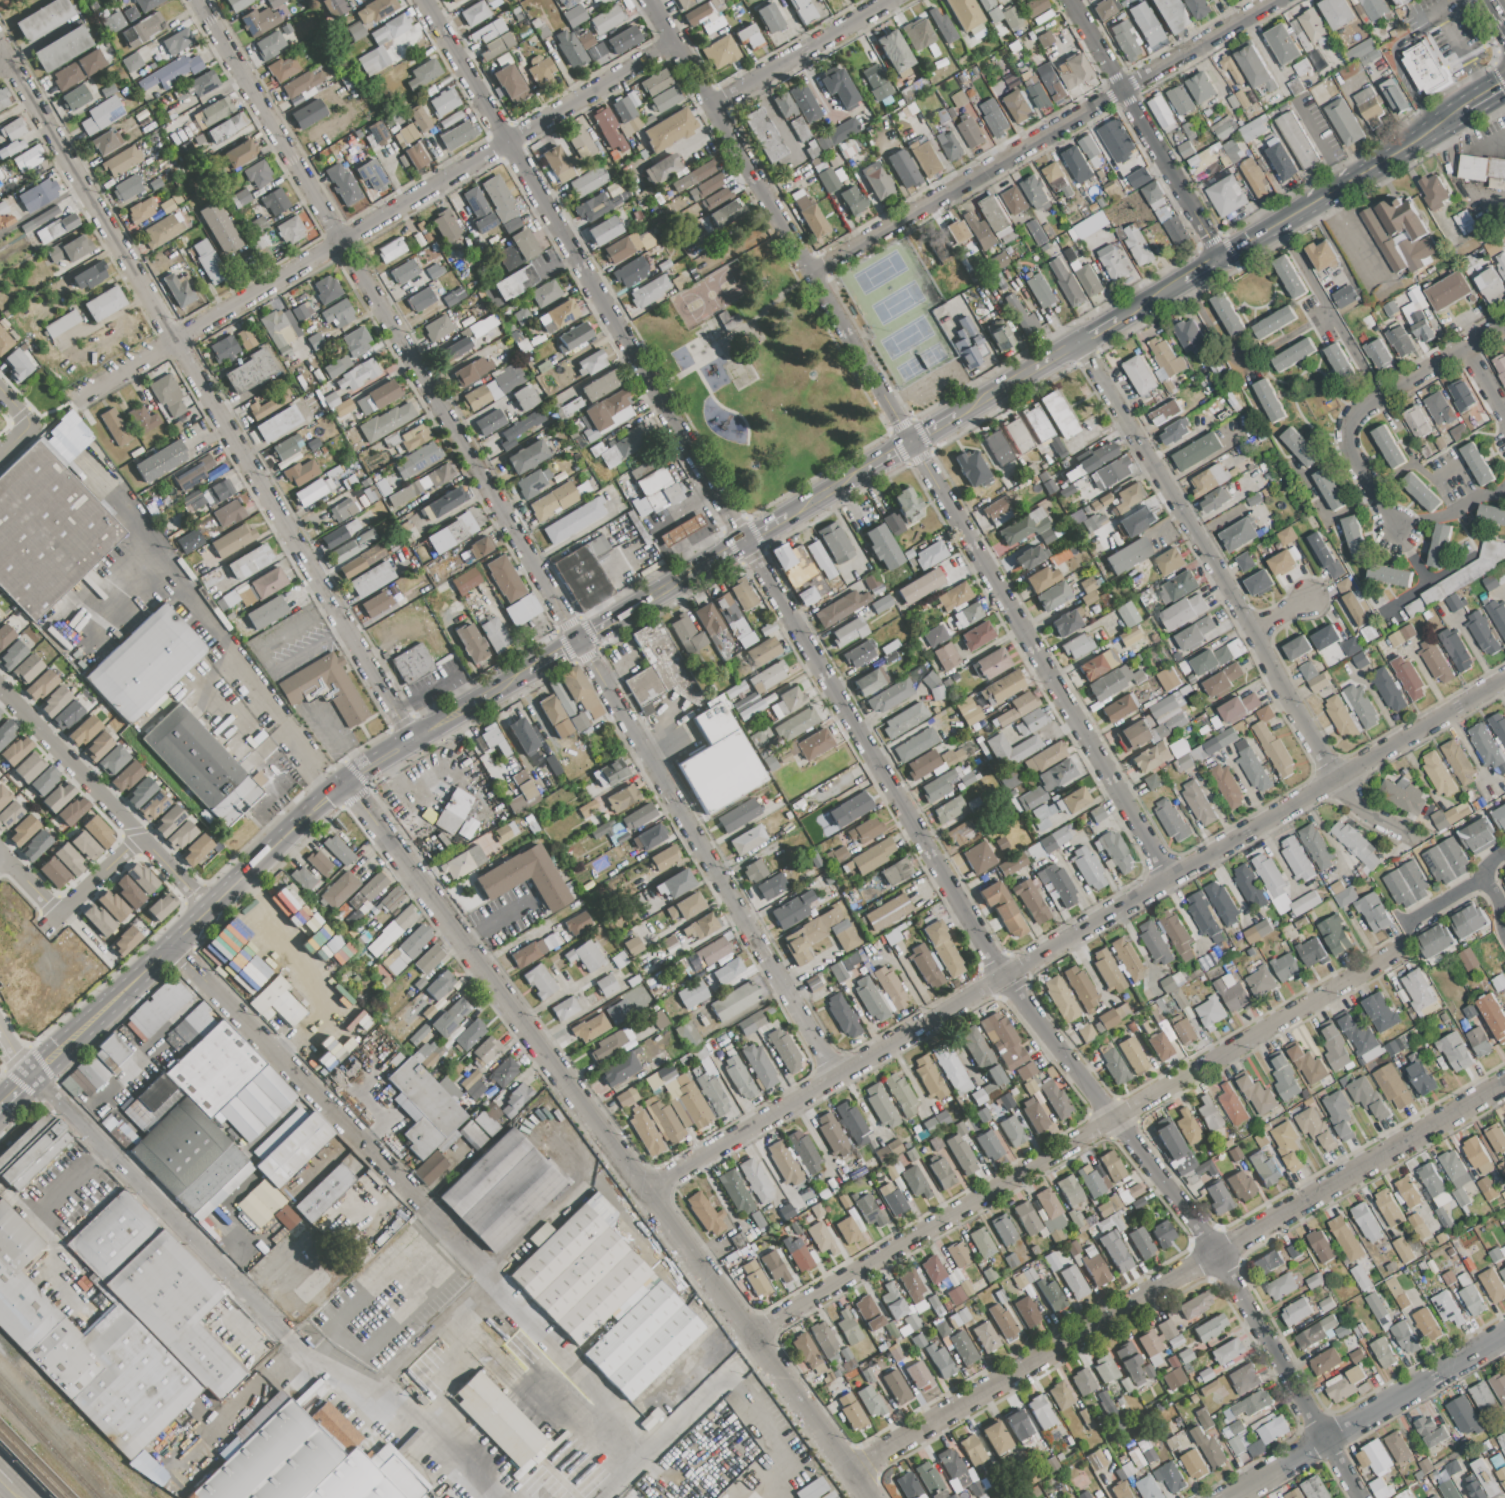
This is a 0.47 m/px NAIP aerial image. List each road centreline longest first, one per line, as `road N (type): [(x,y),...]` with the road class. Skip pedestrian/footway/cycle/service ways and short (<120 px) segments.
road 1 (residential): [(422,0),(1005,976),(1217,1254)]
road 2 (primary): [(1230,254),(347,783),(35,1079)]
road 3 (residential): [(198,0),(841,1073)]
road 4 (residential): [(649,0),(1174,876)]
road 5 (residential): [(648,1188),(1504,679)]
road 6 (residential): [(347,783),(871,1497)]
road 7 (residential): [(0,45),(414,741)]
road 8 (residential): [(751,1334),(1399,950)]
road 9 (residential): [(76,400),(675,44)]
road 10 (residential): [(35,1079),(325,1377),(386,1402),(471,1497)]
road 11 (residential): [(1082,344),(1341,786),(1408,835)]
road 12 (residential): [(814,273),(1275,0)]
road 13 (residential): [(854,1471),(1217,1254)]
road 14 (residential): [(174,947),(465,1243)]
road 15 (residential): [(1217,1254),(1504,1083)]
road 16 (residential): [(1229,1497),(1504,1334)]
road 17 (residential): [(1398,530),(1354,457),(1348,430),(1361,409),(1504,323)]
road 18 (residential): [(1070,0),(1222,259)]
road 19 (residential): [(1217,1254),(1361,1497)]
road 20 (primary): [(1461,108),(1230,254)]
road 21 (residential): [(714,107),(893,0)]
road 22 (residential): [(142,838),(0,686)]
road 23 (residential): [(142,838),(44,930)]

